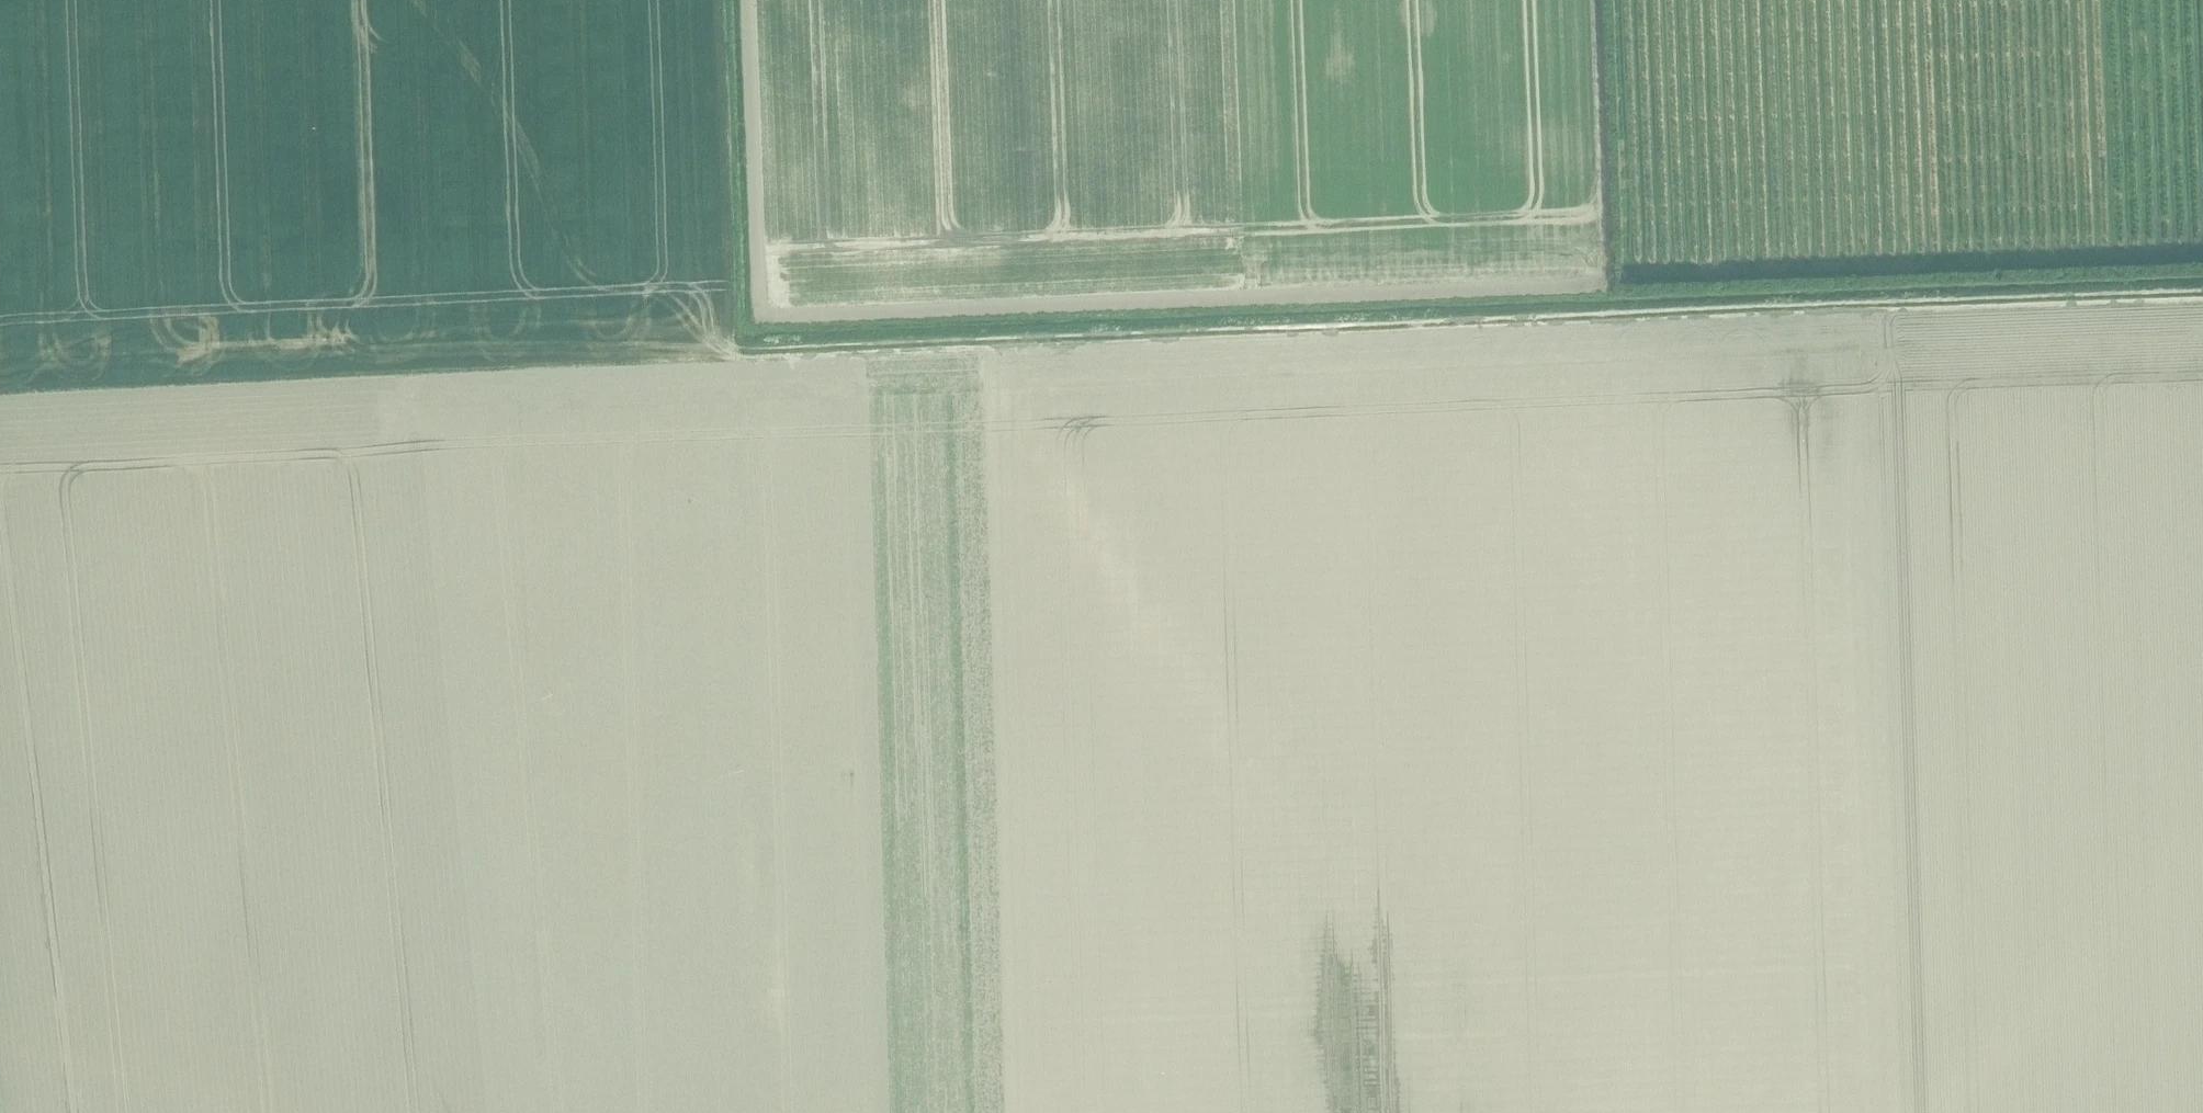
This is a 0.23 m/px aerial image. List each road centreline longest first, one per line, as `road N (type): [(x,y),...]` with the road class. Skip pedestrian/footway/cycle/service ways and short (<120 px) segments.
road 1 (track): [(0,315),(692,290),(711,302),(722,339),(735,345),(2202,294)]

